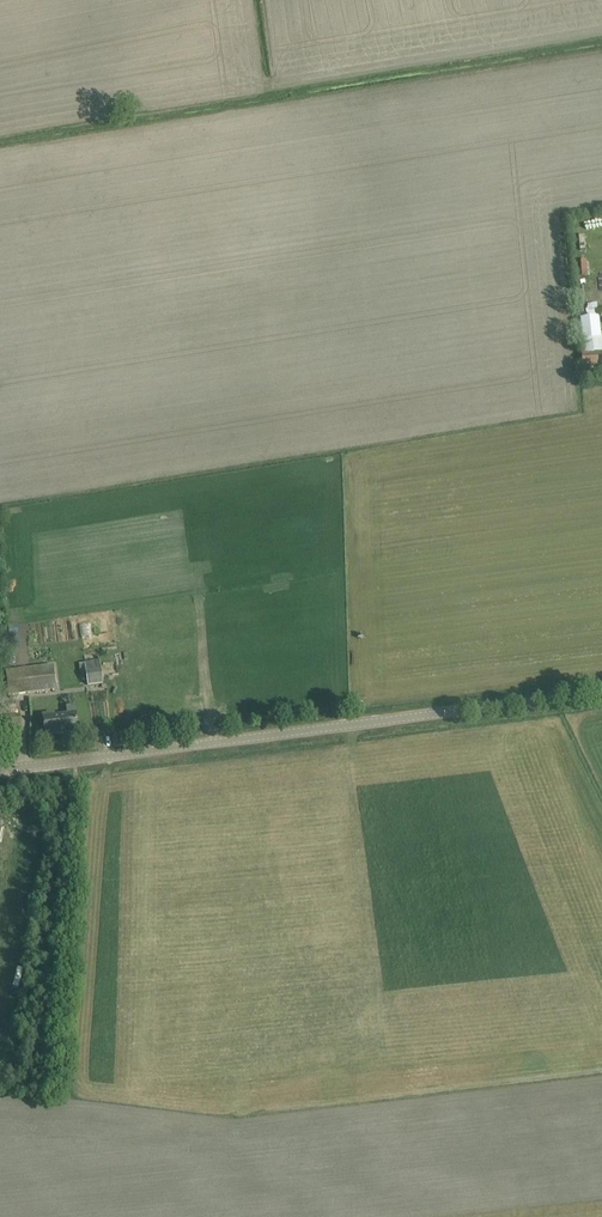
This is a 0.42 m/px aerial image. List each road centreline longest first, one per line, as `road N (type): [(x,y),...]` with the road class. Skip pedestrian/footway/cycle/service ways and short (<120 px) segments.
road 1 (unclassified): [(0,770),(601,692)]

